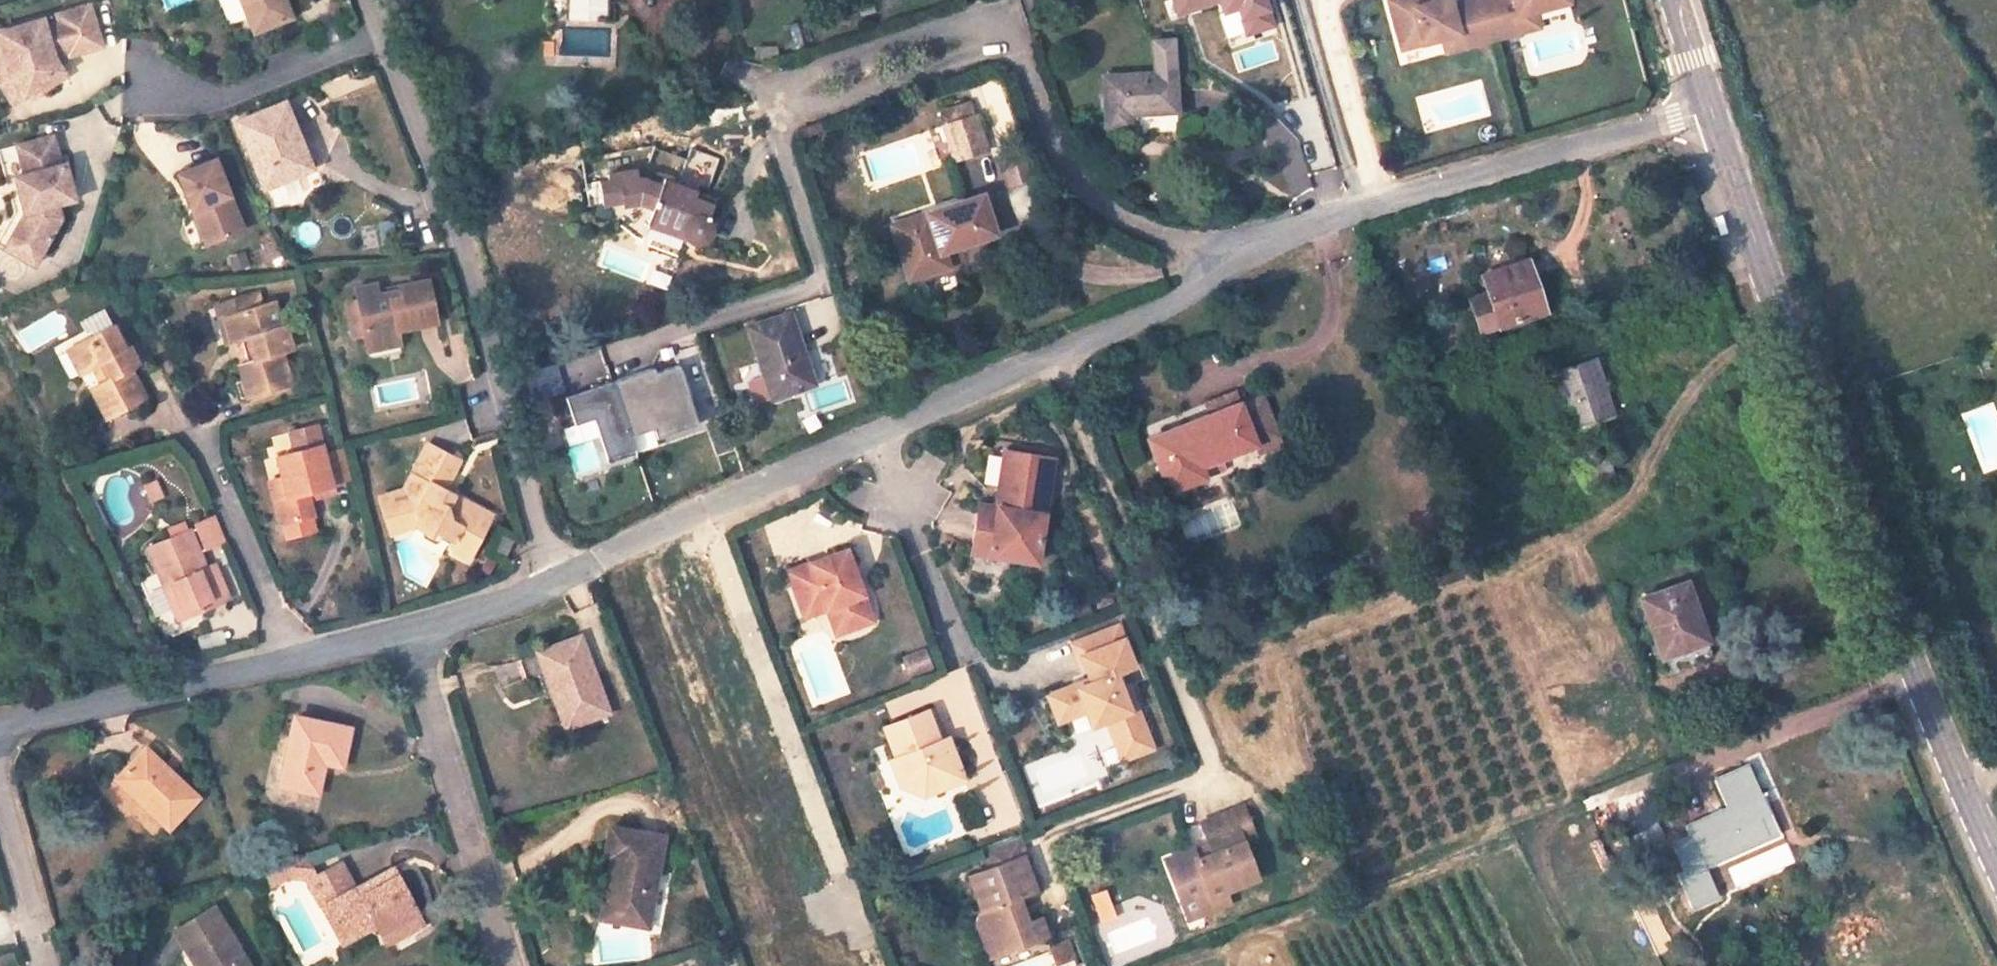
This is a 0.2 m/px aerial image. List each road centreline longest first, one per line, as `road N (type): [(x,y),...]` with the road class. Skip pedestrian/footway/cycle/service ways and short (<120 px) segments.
road 1 (residential): [(1236,262),(1098,209),(1054,157),(1012,45),(986,28),(782,85),(770,105),(772,130),(818,283),(610,355)]
road 2 (secondary): [(1996,872),(1807,416),(1710,110)]
road 3 (track): [(1157,965),(1911,675)]
road 4 (residential): [(1059,360),(1208,770),(1054,830)]
road 5 (residential): [(552,574),(451,223),(375,35)]
road 6 (track): [(705,509),(871,965)]
road 7 (residential): [(882,439),(552,574)]
road 8 (residential): [(1710,110),(1376,206)]
road 9 (residential): [(404,635),(500,965)]
road 10 (residential): [(287,660),(0,721)]
road 11 (residential): [(119,69),(228,94),(375,35)]
road 12 (residential): [(287,660),(200,443)]
road 13 (residential): [(882,439),(955,642)]
road 14 (residential): [(1325,0),(1376,206)]
road 15 (residential): [(1236,262),(1059,360)]
road 16 (residential): [(1059,360),(882,439)]
road 17 (residential): [(552,574),(404,635)]
road 18 (residential): [(1376,206),(1236,262)]
road 19 (residential): [(0,825),(39,965)]

